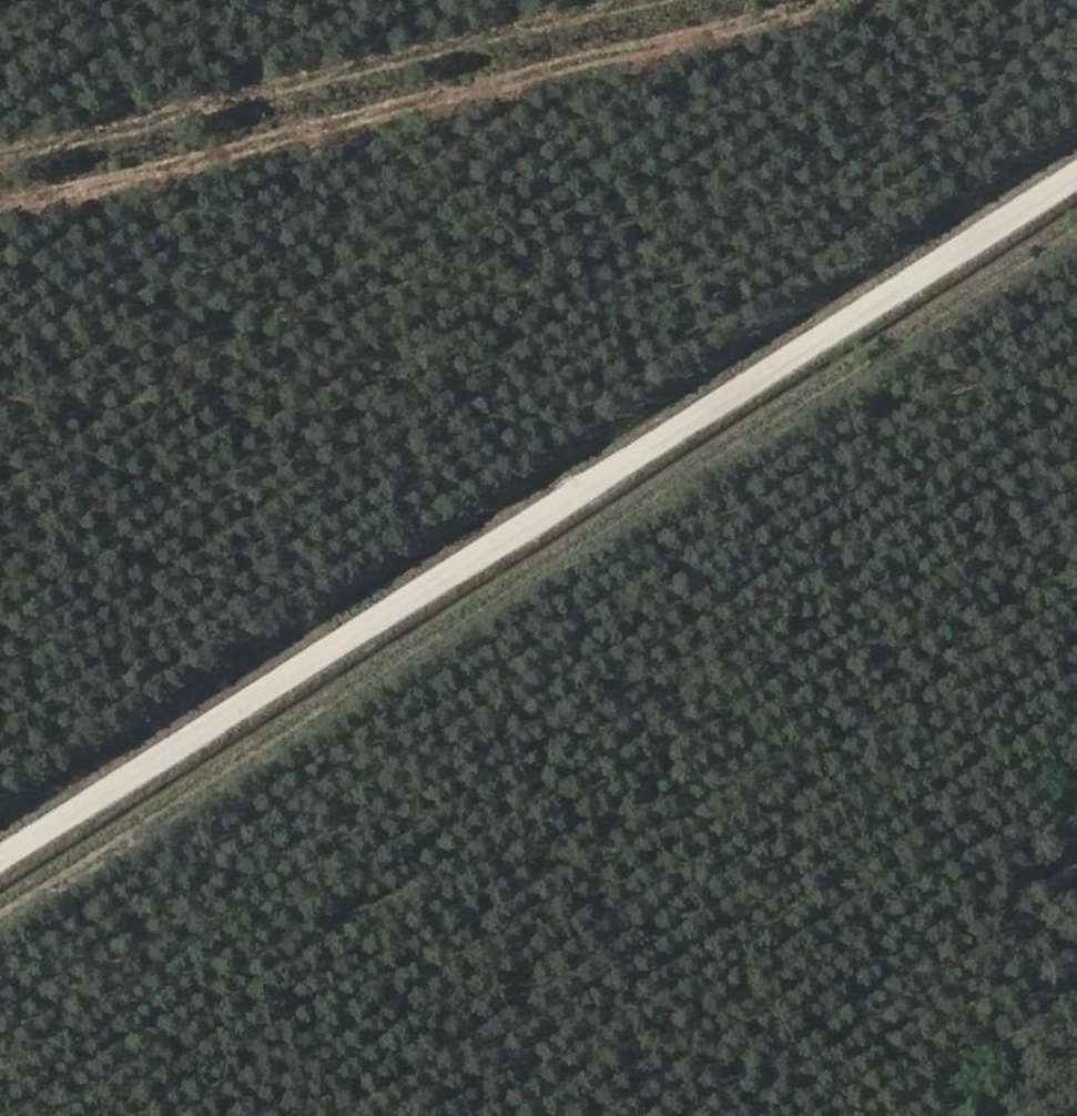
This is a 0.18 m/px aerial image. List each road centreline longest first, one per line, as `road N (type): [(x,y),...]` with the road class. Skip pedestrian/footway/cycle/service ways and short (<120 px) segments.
road 1 (track): [(1076,180),(0,862)]

